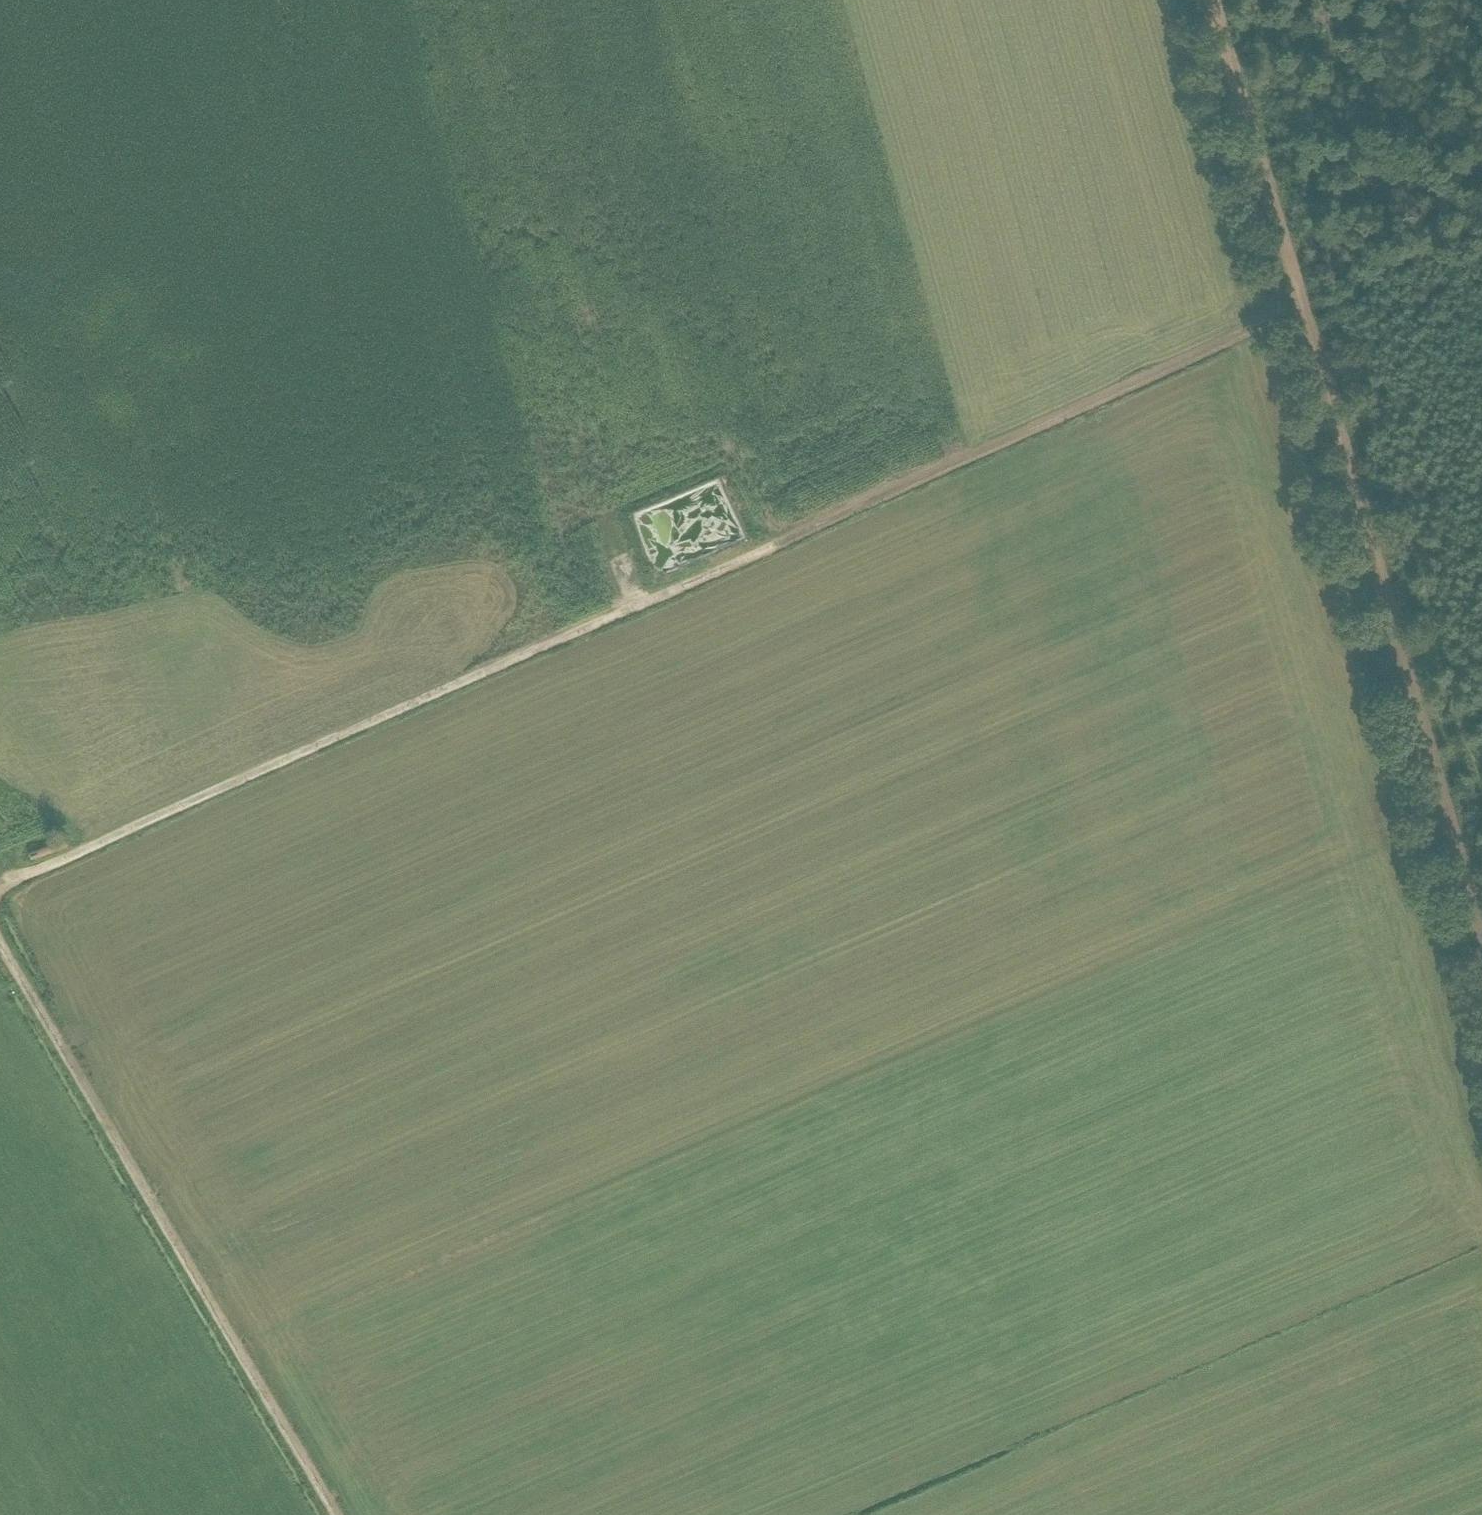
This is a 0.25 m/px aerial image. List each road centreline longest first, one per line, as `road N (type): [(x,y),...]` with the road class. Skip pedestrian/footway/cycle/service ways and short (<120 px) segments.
road 1 (track): [(1302,309),(14,878),(0,908)]
road 2 (track): [(1215,0),(1481,947)]
road 3 (track): [(0,931),(337,1514)]

